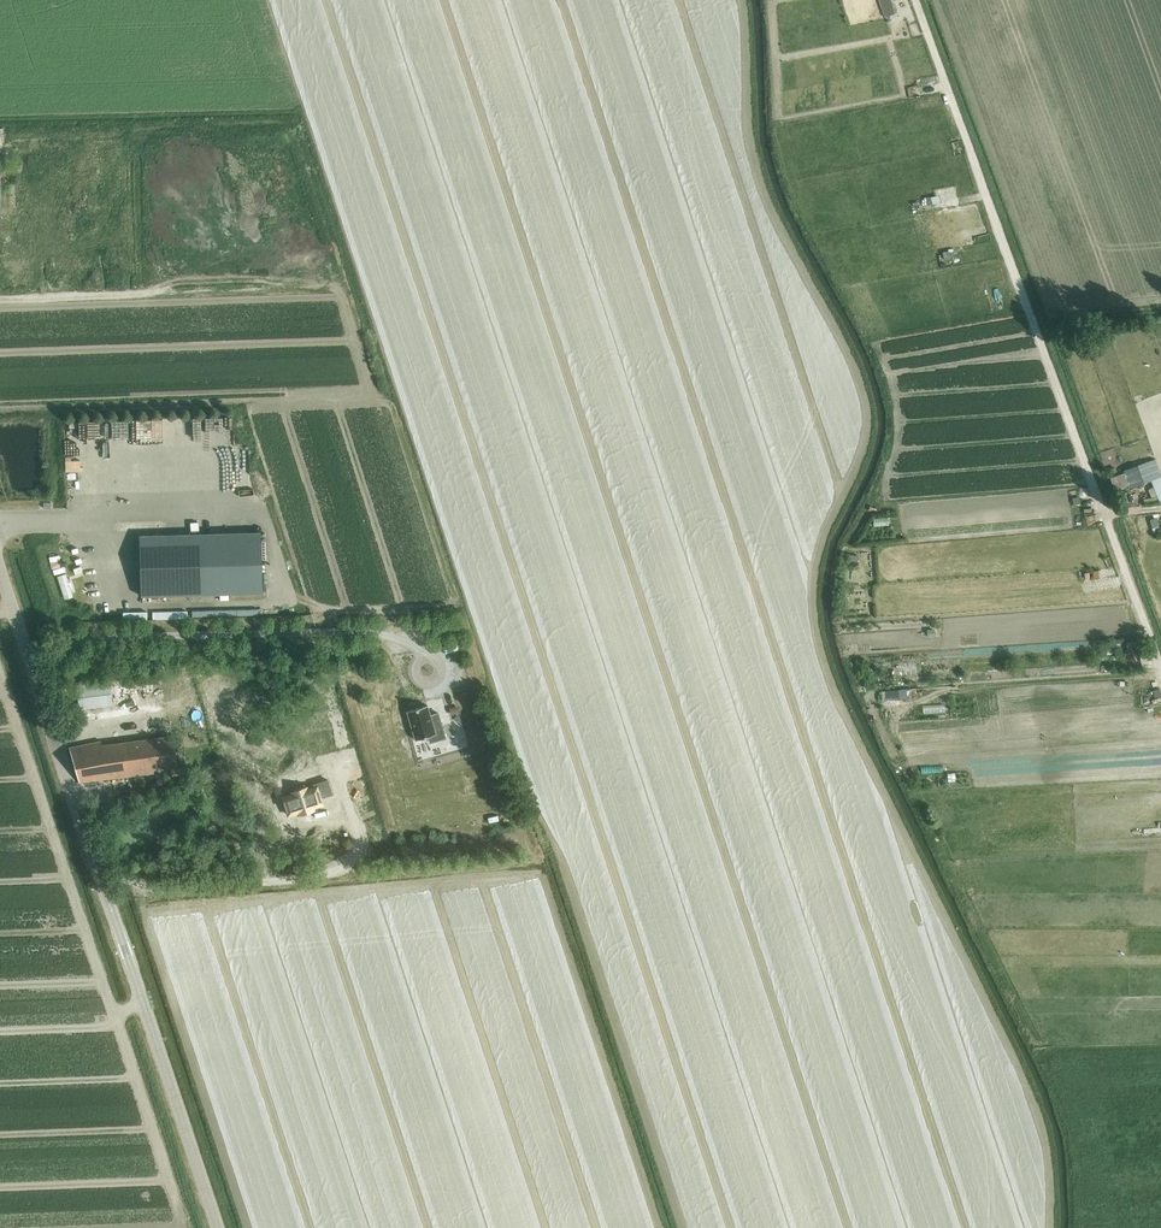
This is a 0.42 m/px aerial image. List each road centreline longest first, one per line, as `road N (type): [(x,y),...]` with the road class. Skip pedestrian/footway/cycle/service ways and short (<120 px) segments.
road 1 (track): [(1160,668),(917,0)]
road 2 (tertiary): [(218,1227),(0,566)]

